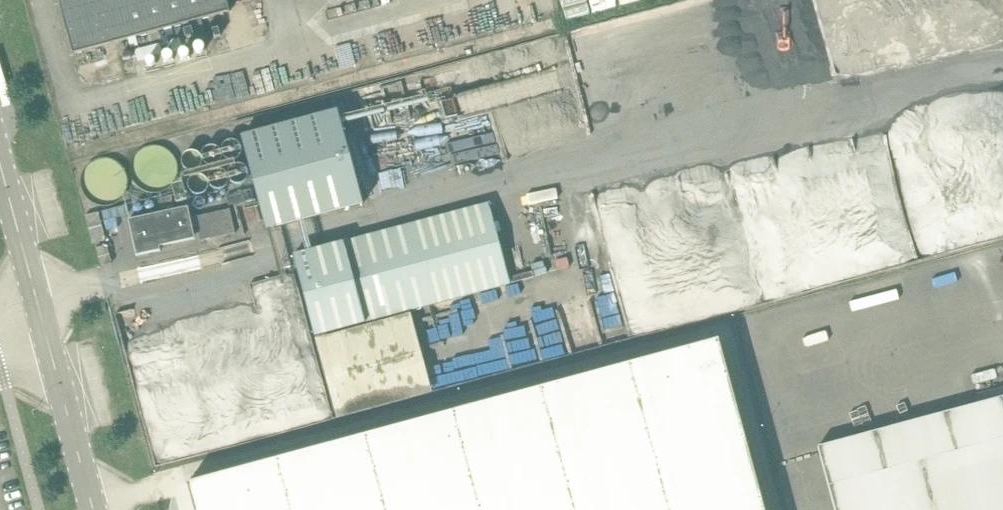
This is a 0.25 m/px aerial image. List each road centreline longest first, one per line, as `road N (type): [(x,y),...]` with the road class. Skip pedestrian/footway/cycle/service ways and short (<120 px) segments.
road 1 (unclassified): [(91,509),(0,161)]

